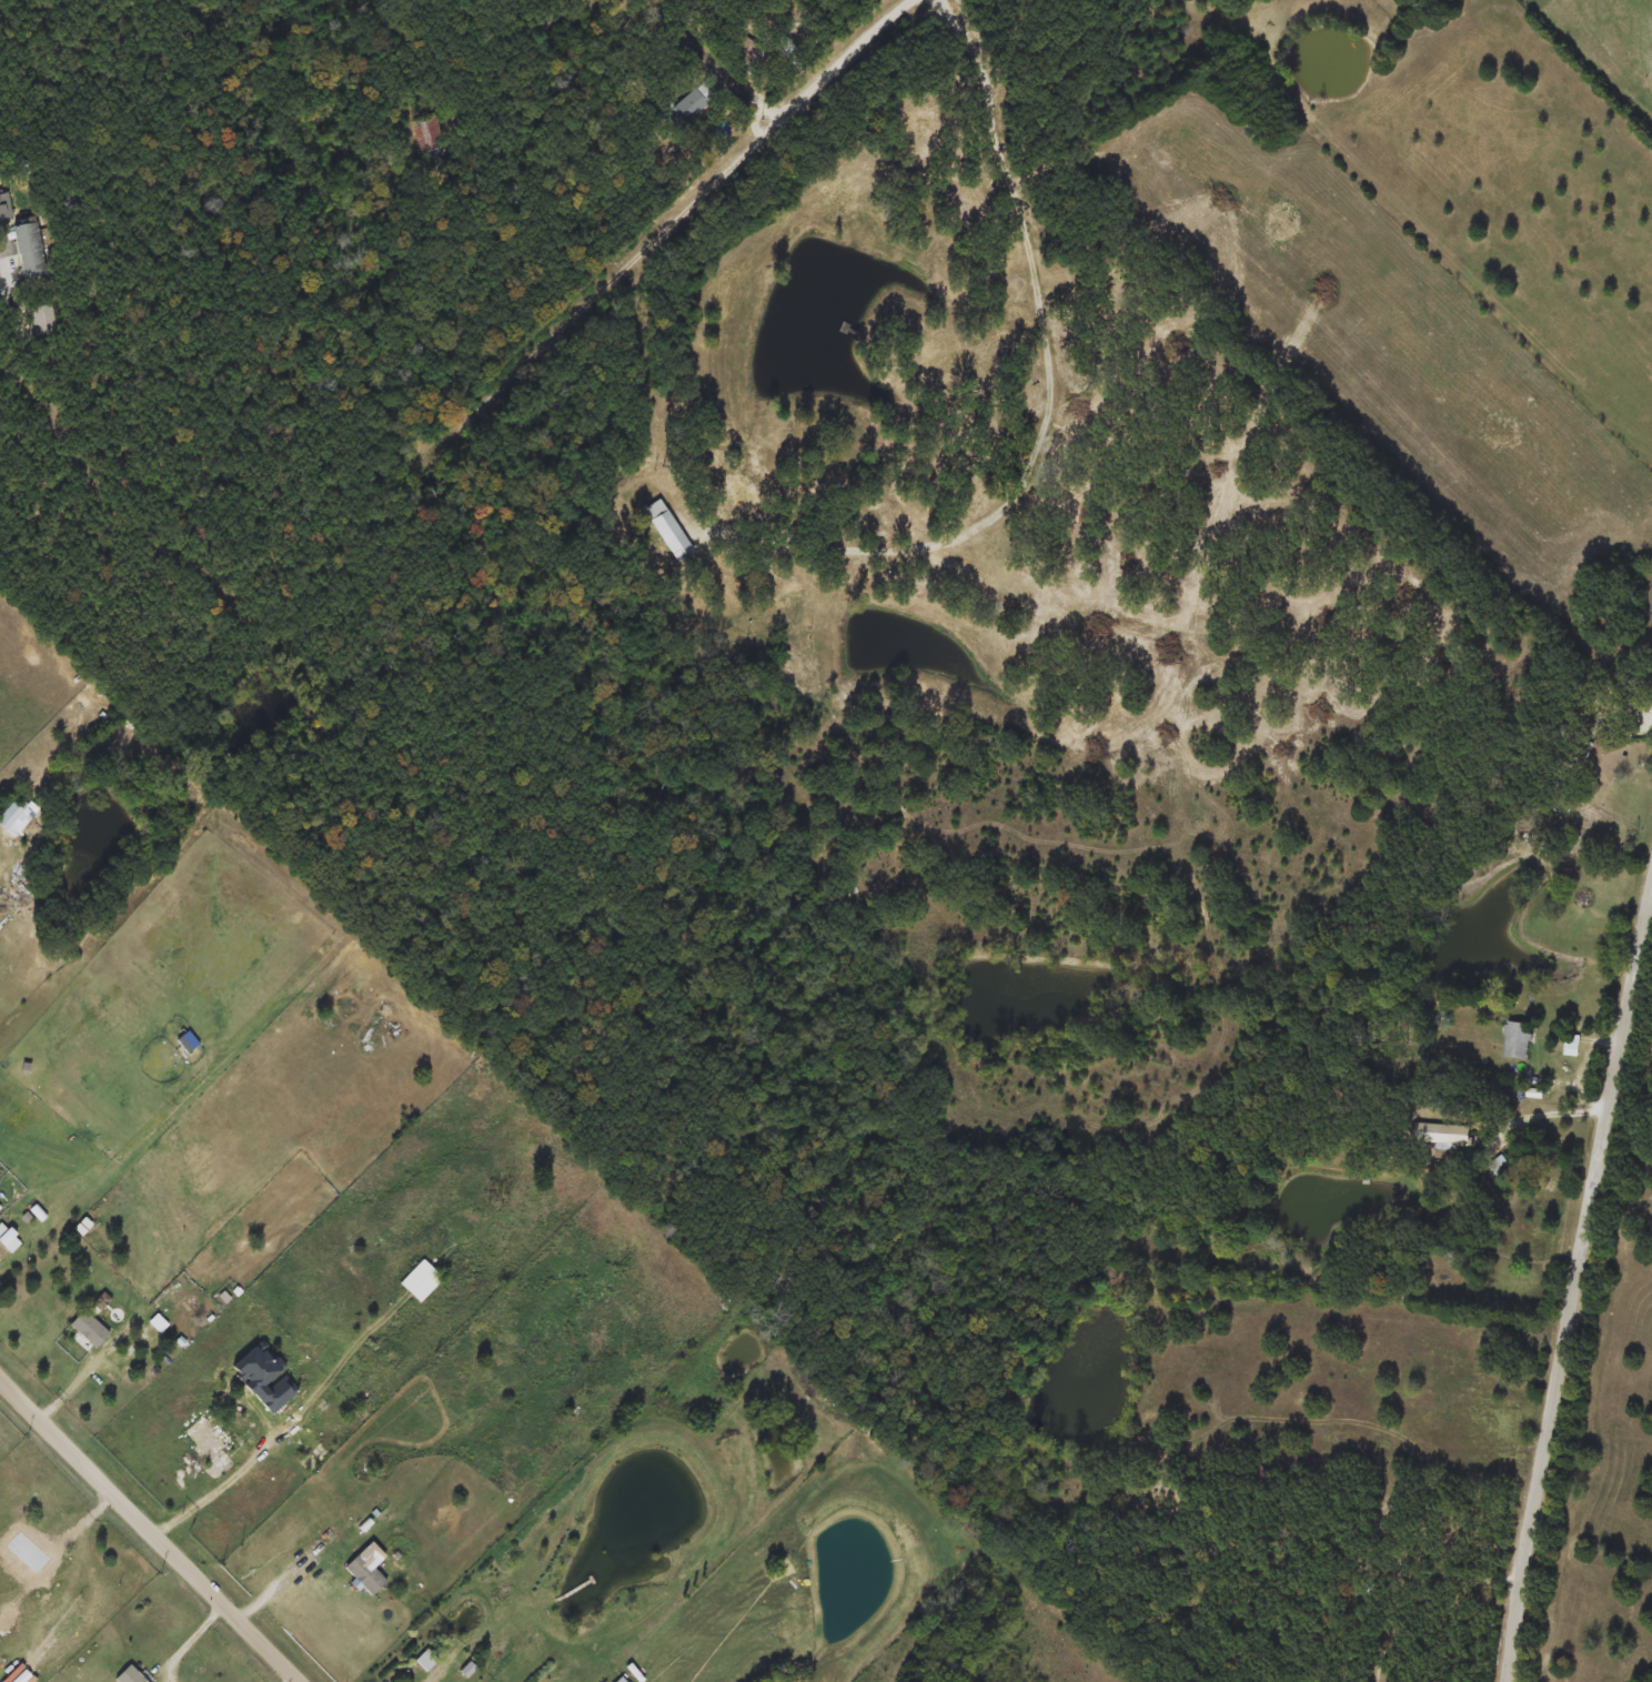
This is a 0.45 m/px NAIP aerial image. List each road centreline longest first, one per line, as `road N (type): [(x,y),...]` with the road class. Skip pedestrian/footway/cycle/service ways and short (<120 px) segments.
road 1 (residential): [(717,536),(849,550),(948,542),(993,524),(1030,464),(1052,395),(1048,343),(987,90),(941,0)]
road 2 (residential): [(1505,1681),(1618,1037),(1651,884)]
road 3 (residential): [(0,1375),(302,1681)]
road 4 (residential): [(47,1421),(250,1291)]
road 5 (residential): [(685,41),(782,122)]

